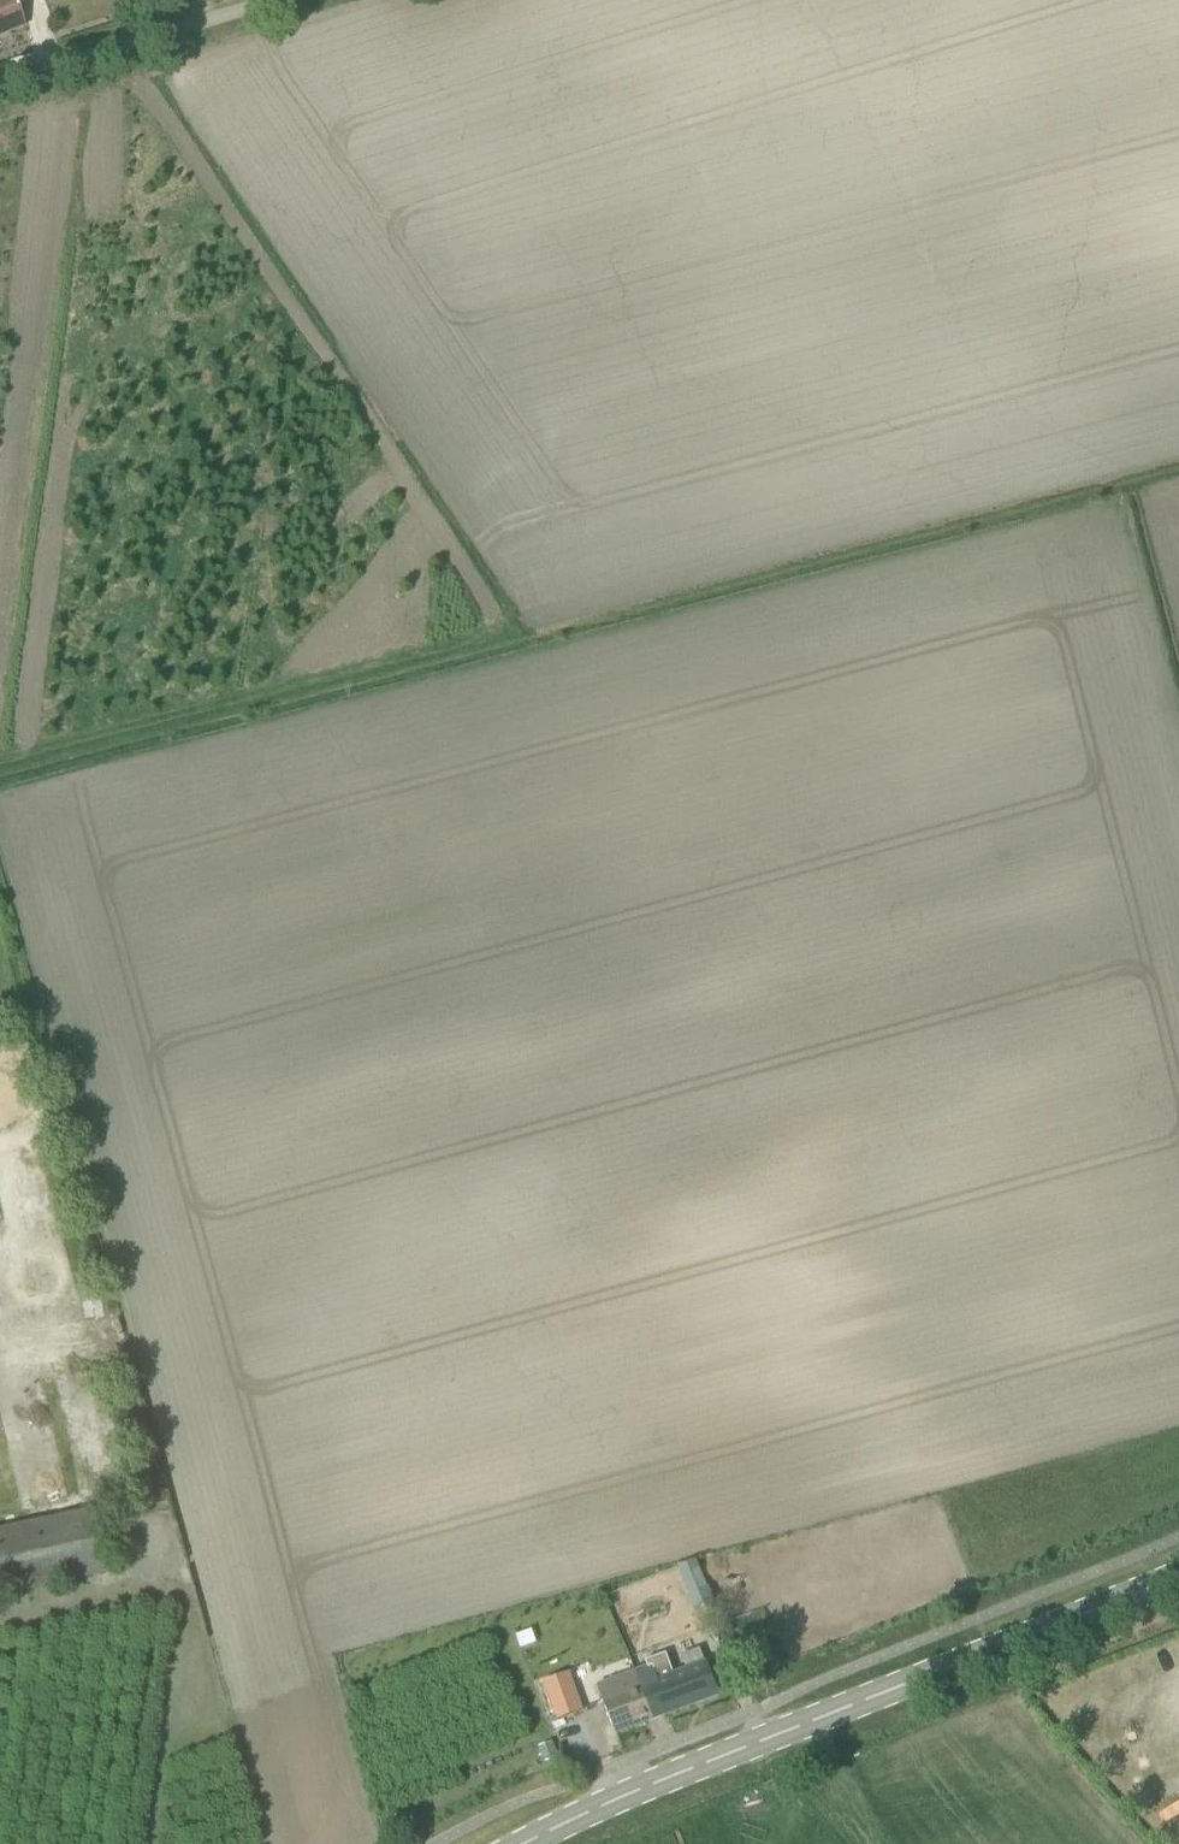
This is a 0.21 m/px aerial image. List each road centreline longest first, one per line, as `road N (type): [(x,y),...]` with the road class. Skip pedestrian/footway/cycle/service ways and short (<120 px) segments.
road 1 (secondary): [(534,1843),(1178,1580)]
road 2 (unclassified): [(0,83),(272,0)]

